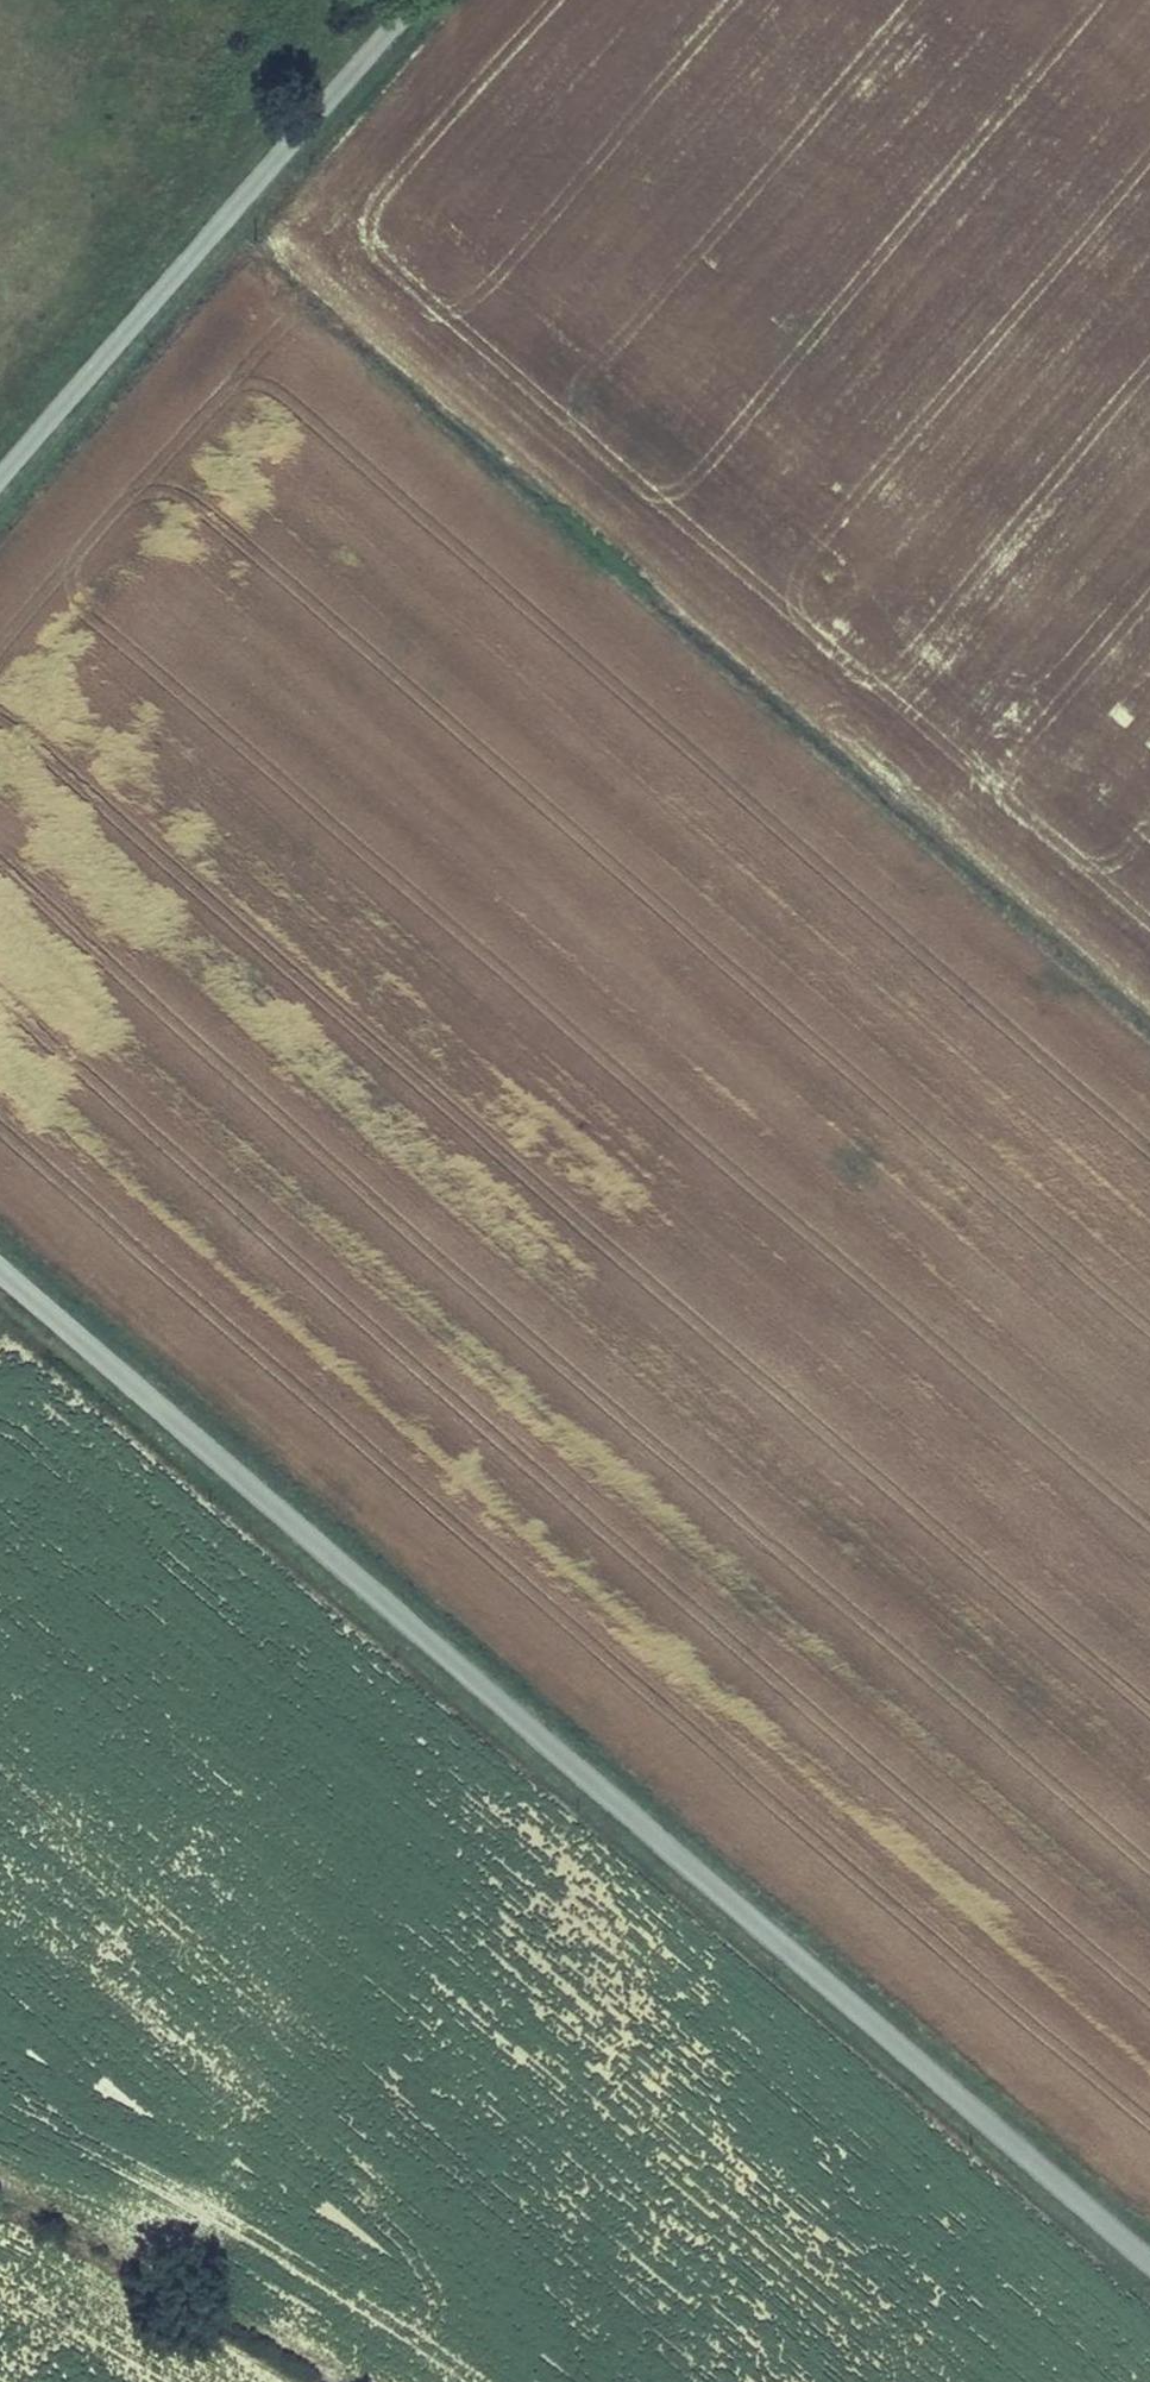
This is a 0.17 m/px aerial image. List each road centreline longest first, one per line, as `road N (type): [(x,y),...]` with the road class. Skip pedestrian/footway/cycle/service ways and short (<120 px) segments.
road 1 (tertiary): [(1149,2263),(0,1269)]
road 2 (tertiary): [(0,482),(412,0)]

